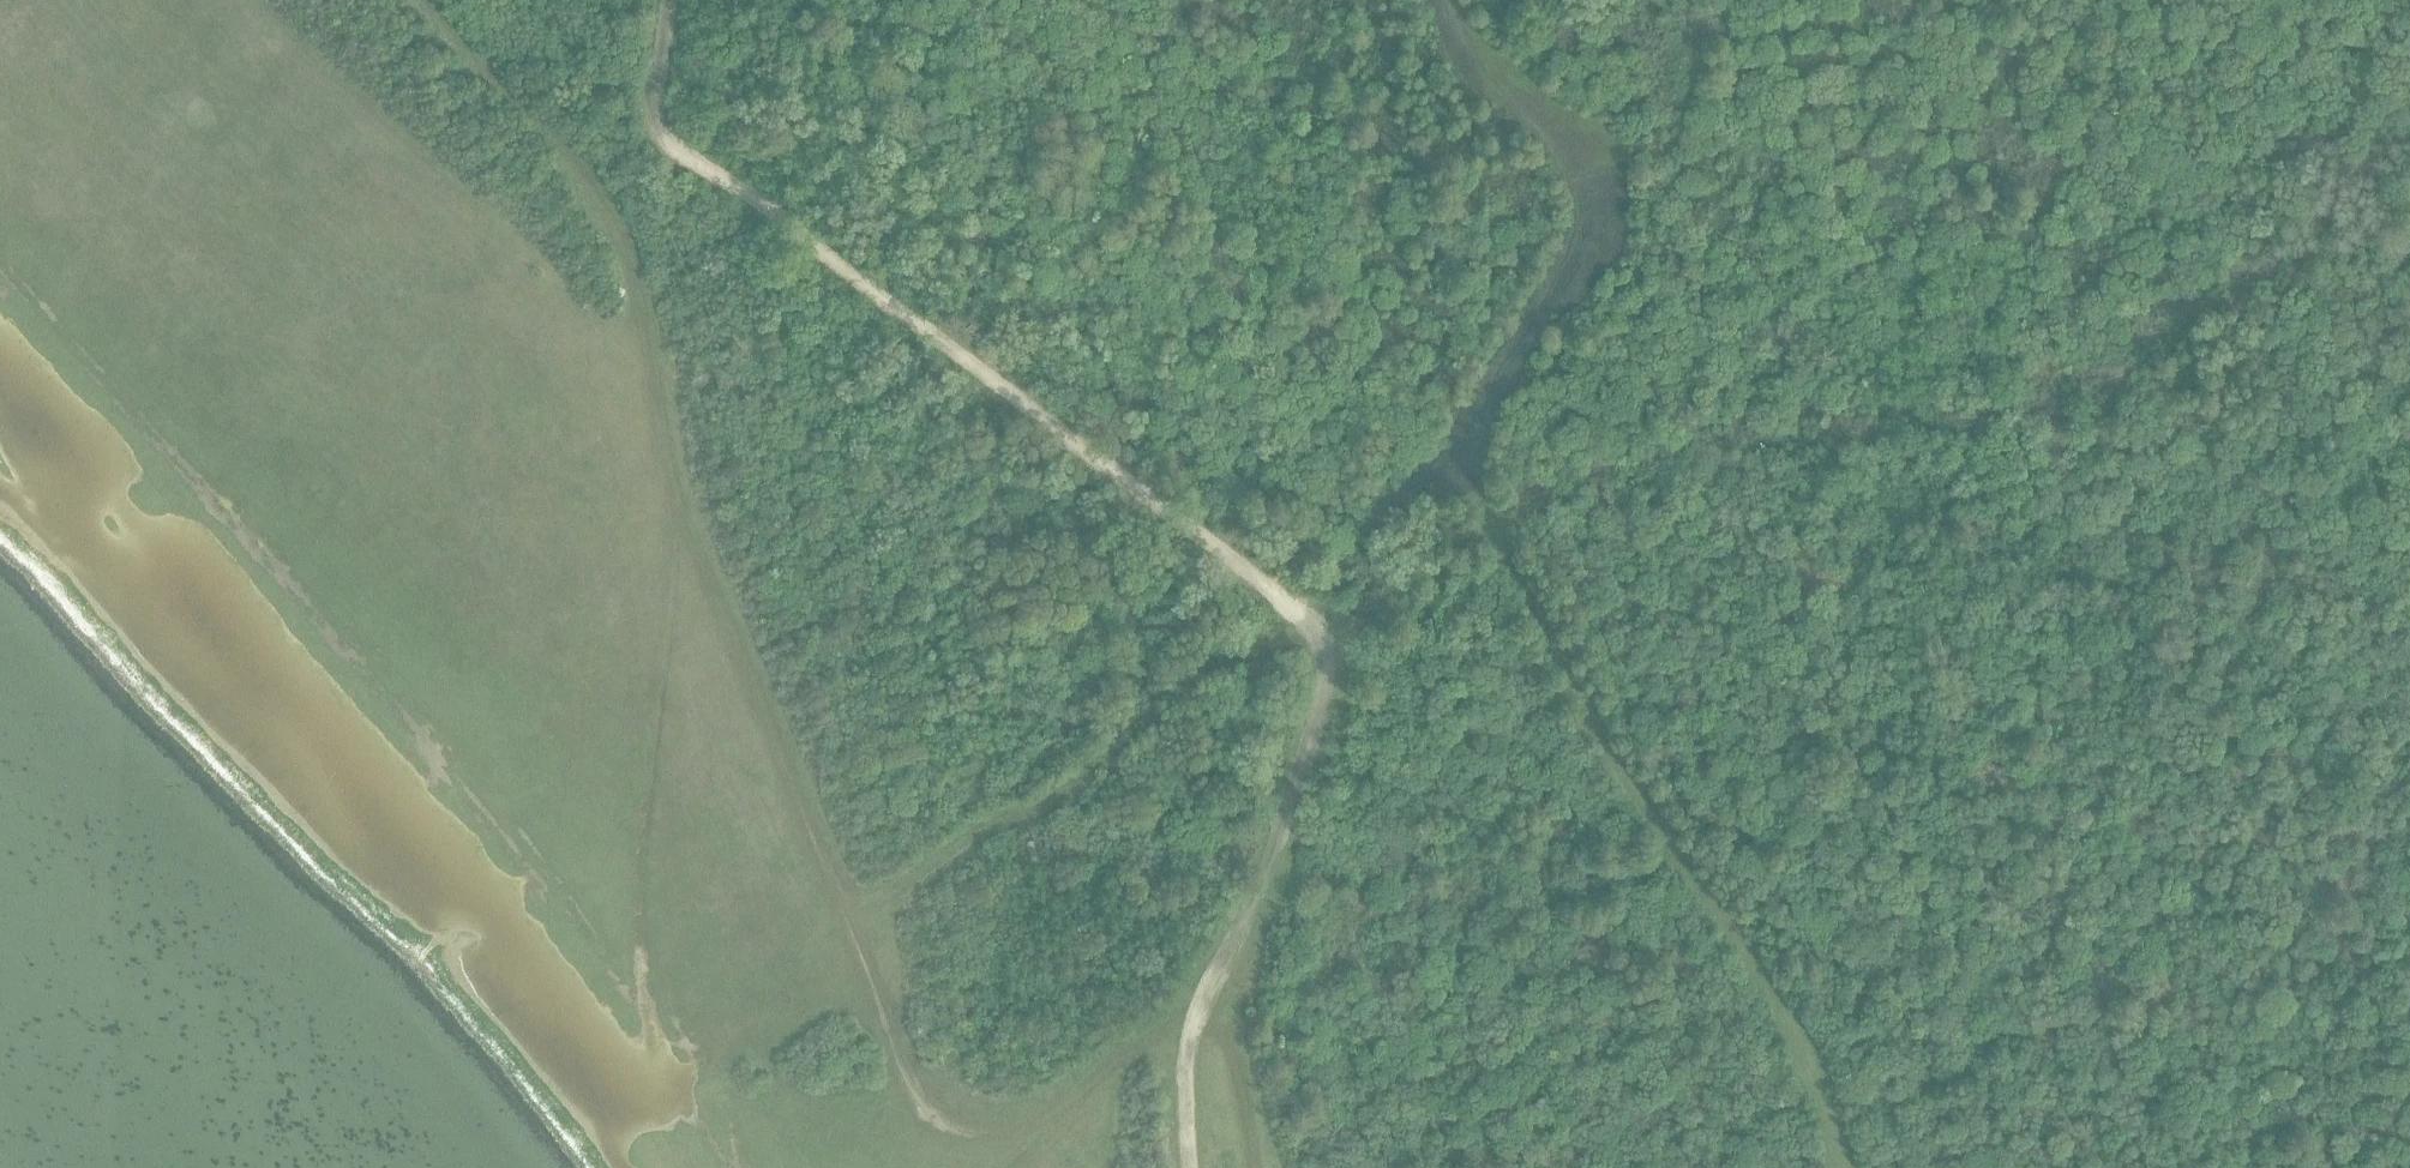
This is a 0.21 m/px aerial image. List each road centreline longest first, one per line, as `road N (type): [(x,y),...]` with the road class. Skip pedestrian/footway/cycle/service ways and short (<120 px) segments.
road 1 (track): [(1253,1167),(1257,1067),(1211,1015),(1159,1000),(1057,1103),(988,1137),(921,1111),(885,1047),(797,769),(704,594),(653,437),(601,205),(492,41),(446,0)]
road 2 (track): [(1445,0),(1475,61),(1548,107),(1584,179),(1564,264),(1484,398),(1472,463),(1513,576),(1778,1005),(1844,1167)]

